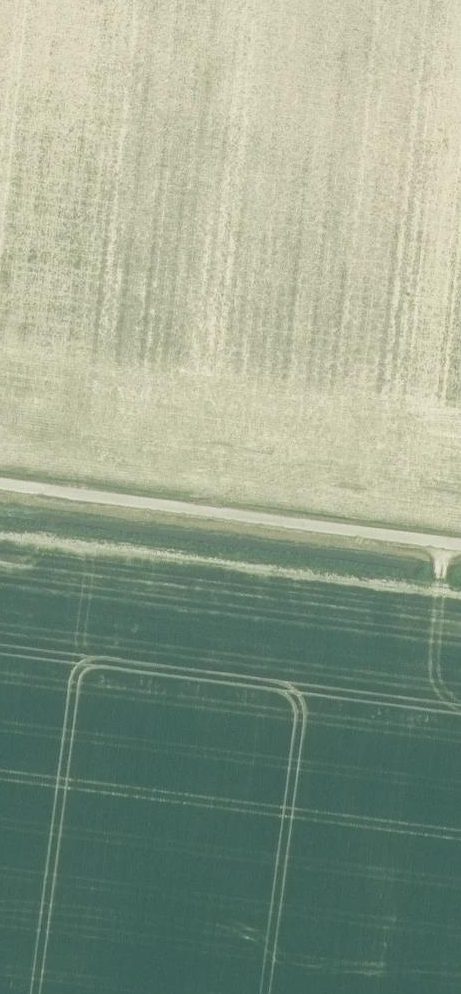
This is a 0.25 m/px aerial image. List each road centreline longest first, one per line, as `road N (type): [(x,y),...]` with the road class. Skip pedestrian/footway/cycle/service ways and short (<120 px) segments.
road 1 (unclassified): [(460,544),(0,483)]

